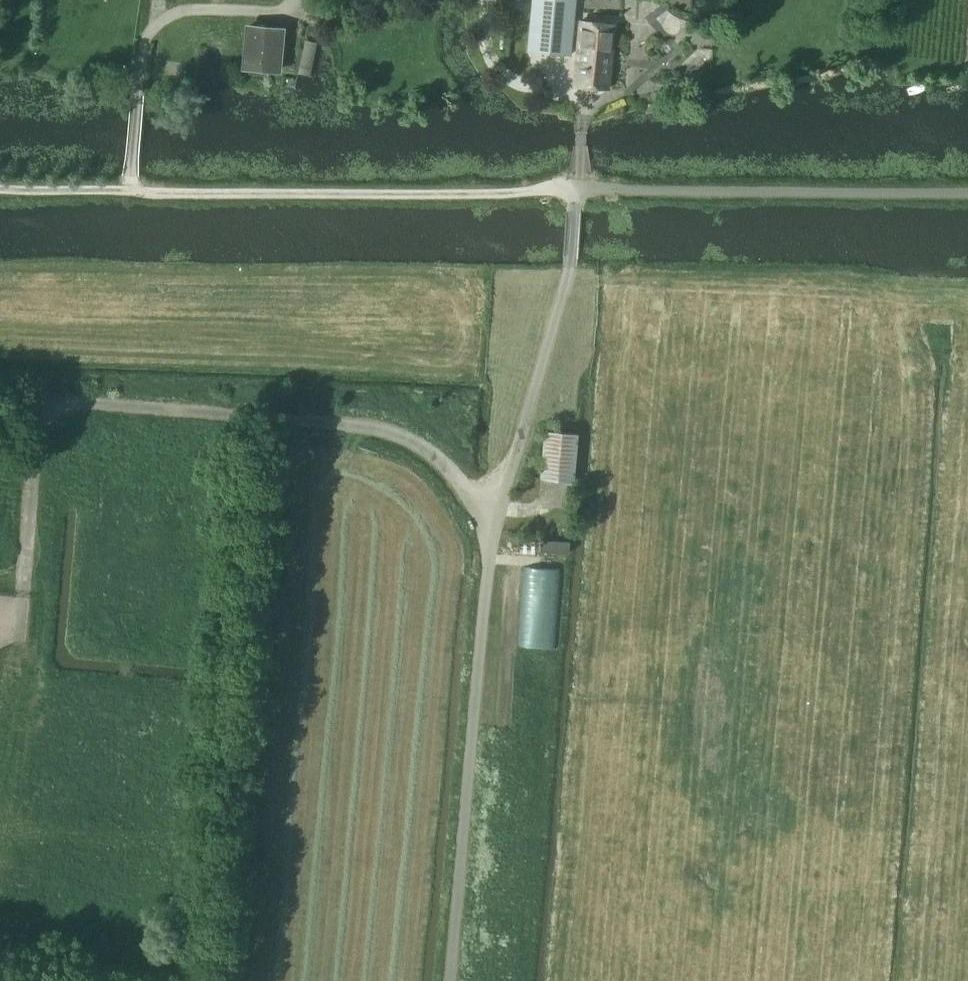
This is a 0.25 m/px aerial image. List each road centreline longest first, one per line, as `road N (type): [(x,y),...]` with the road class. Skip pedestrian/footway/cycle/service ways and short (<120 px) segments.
road 1 (track): [(577,188),(0,188)]
road 2 (unclassified): [(450,980),(493,528)]
road 3 (residential): [(493,528),(569,272),(577,188)]

